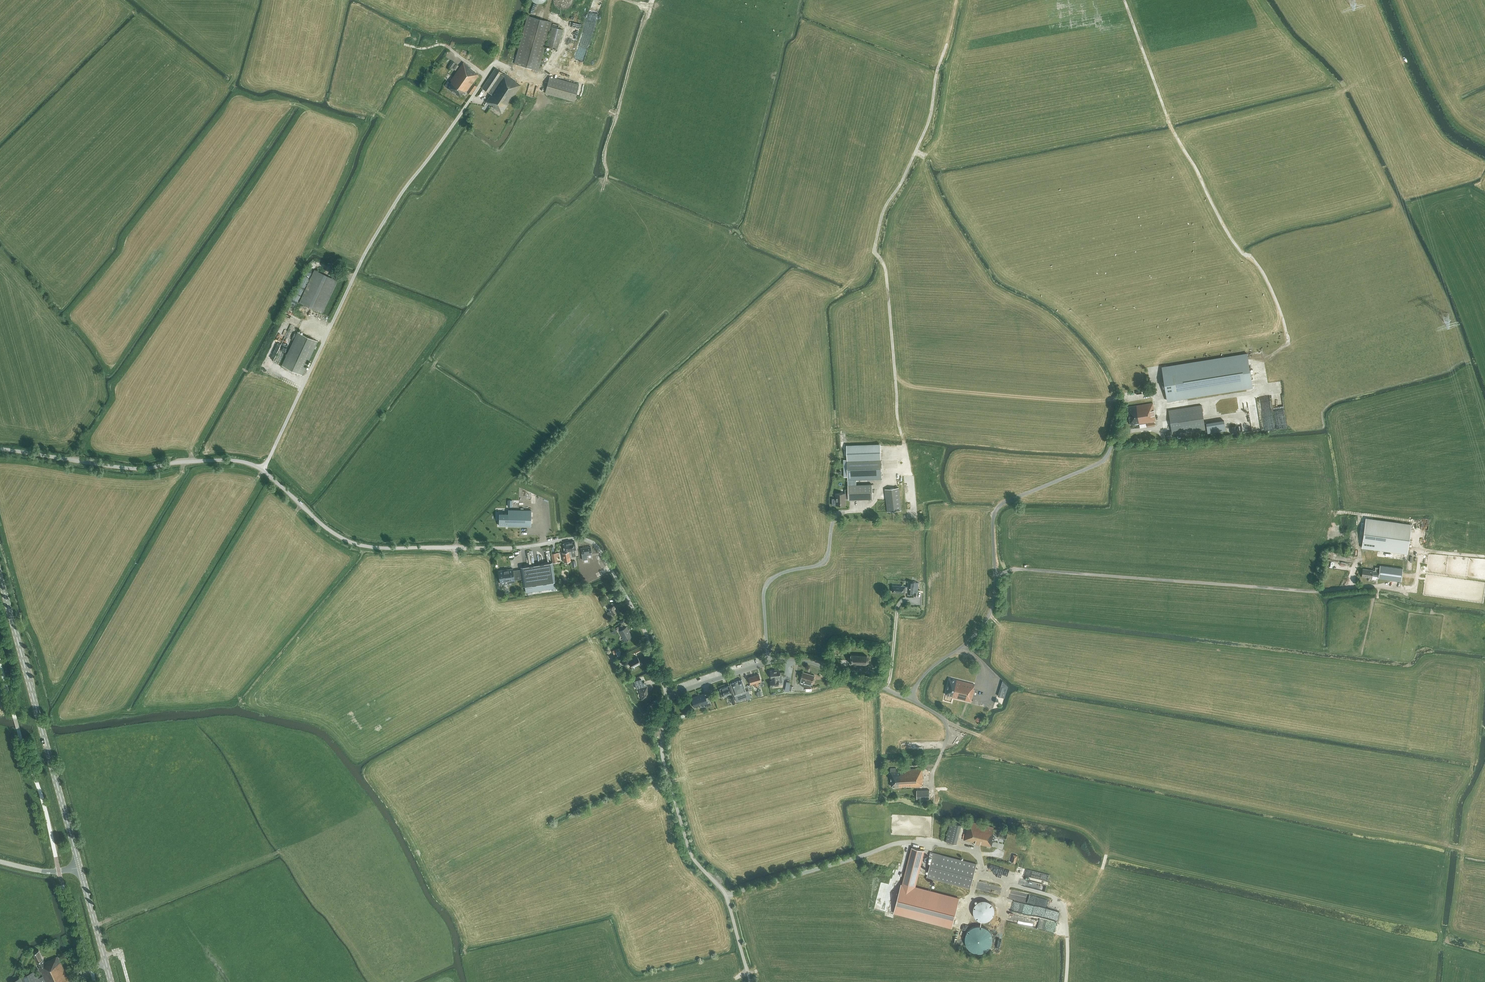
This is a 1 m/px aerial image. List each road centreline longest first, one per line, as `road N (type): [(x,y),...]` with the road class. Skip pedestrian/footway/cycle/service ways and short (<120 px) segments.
road 1 (unclassified): [(665,694),(641,622),(592,542),(365,546),(329,530),(262,470)]
road 2 (track): [(947,43),(928,124),(876,240),(907,465),(879,486)]
road 3 (unclassified): [(262,470),(367,250),(471,99)]
road 4 (track): [(1125,0),(1172,127),(1231,239),(1276,301),(1288,341),(1259,366)]
road 5 (unclassified): [(907,698),(991,610),(996,509),(1097,464),(1111,447)]
road 6 (unclassified): [(750,981),(726,895),(686,842),(663,757),(665,694)]
road 7 (secondary): [(80,867),(0,576)]
road 8 (unclassified): [(262,470),(234,460),(131,468),(0,449)]
road 9 (unclassified): [(665,694),(792,661),(907,698)]
road 10 (track): [(652,0),(604,152),(604,183)]
road 11 (track): [(1066,981),(1063,905),(985,874)]
road 12 (track): [(1161,407),(1263,391),(1257,356)]
road 13 (unclassified): [(907,698),(947,727),(934,794)]

